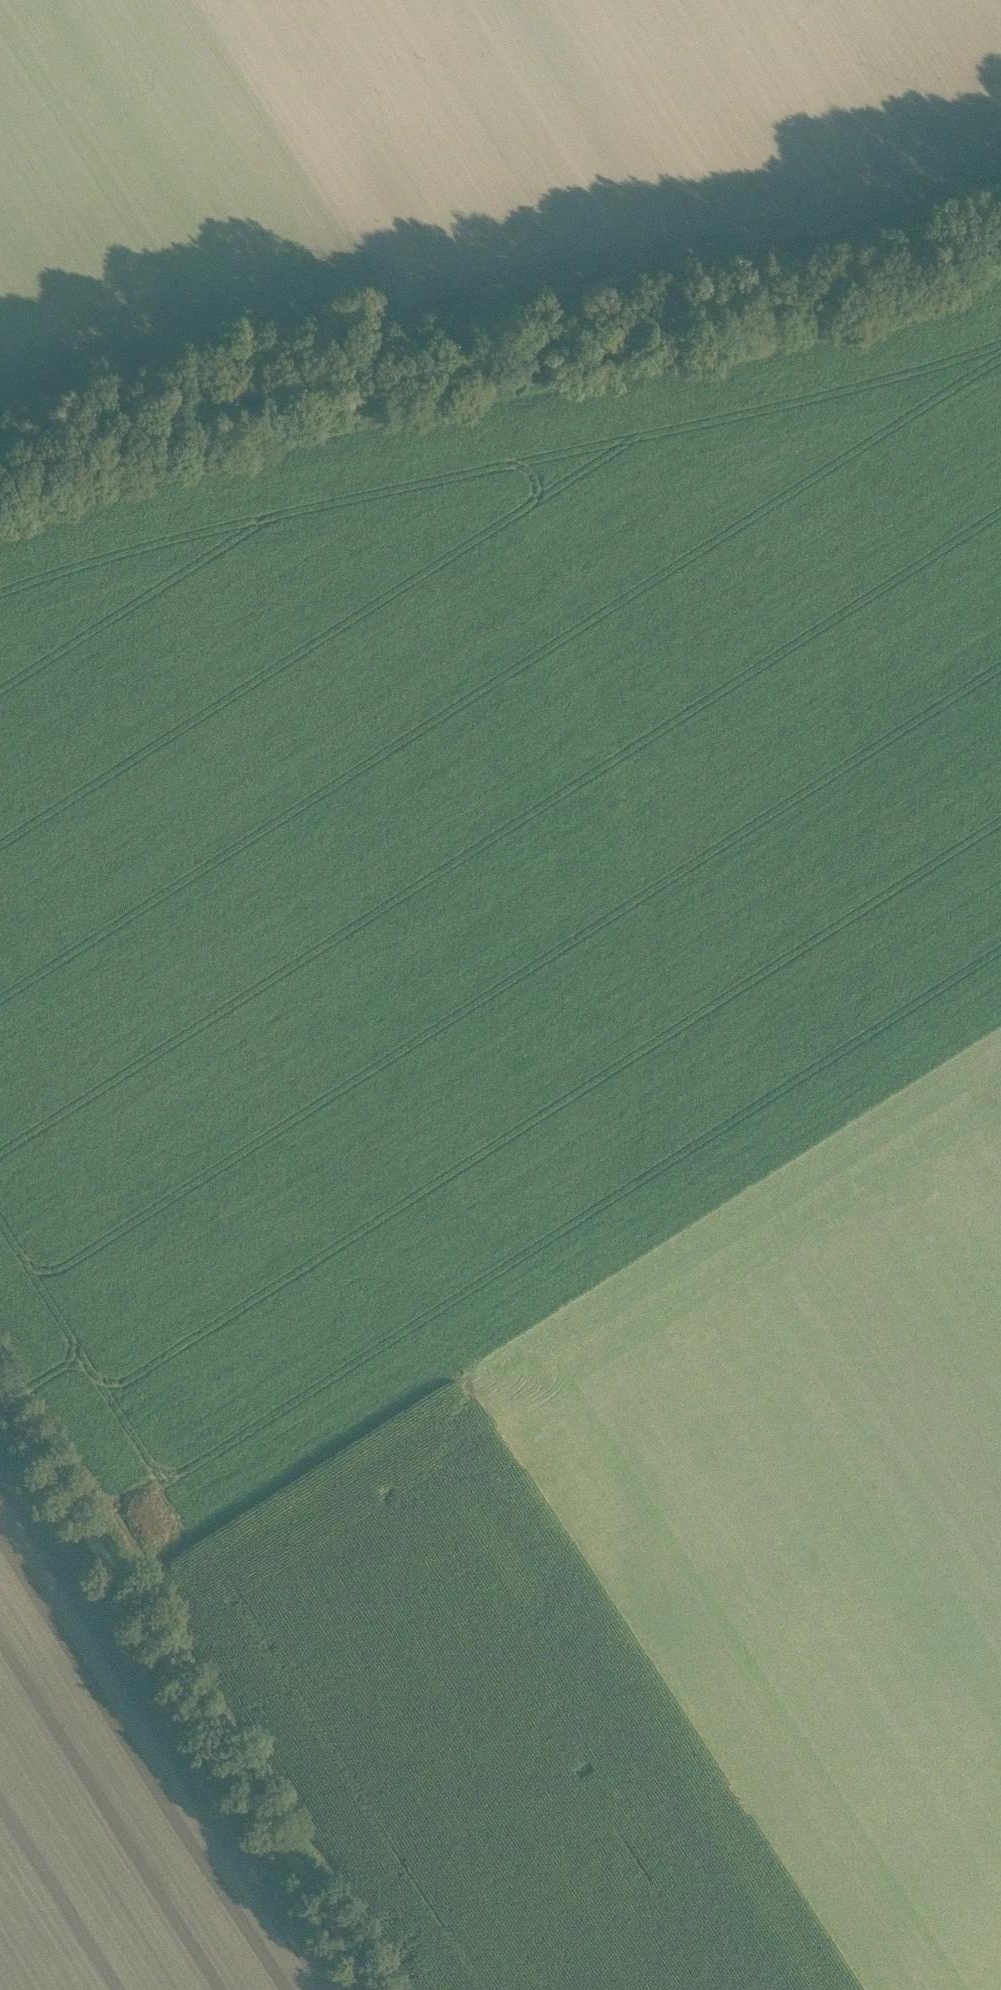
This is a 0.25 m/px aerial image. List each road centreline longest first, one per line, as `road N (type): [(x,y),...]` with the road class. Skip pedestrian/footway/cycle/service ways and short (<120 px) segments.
road 1 (track): [(0,1367),(391,1989)]

